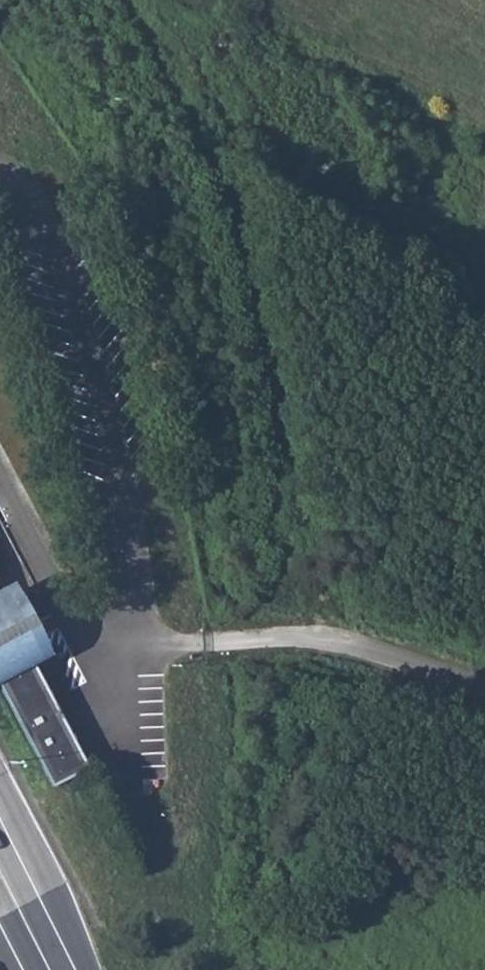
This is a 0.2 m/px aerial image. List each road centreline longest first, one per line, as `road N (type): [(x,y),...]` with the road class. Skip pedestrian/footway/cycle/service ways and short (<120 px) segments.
road 1 (unclassified): [(484,690),(336,641),(142,643),(56,627)]

